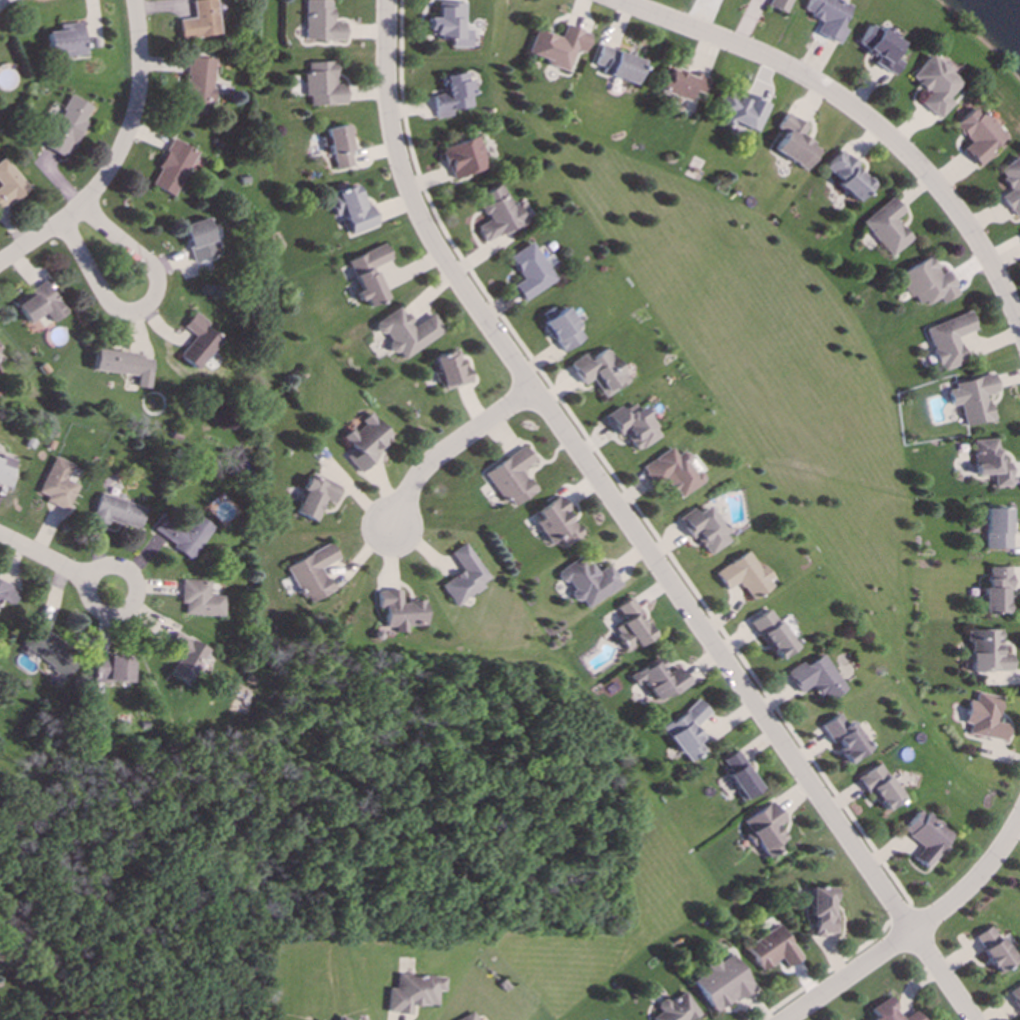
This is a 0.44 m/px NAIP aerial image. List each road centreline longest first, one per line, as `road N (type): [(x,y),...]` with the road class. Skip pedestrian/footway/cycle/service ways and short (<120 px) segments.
road 1 (residential): [(913,930),(433,237),(394,136),(388,0)]
road 2 (residential): [(612,0),(776,62),(872,122),(915,161),(980,244),(1019,326)]
road 3 (residential): [(135,0),(138,96),(125,141),(84,206),(0,262)]
road 4 (residential): [(63,221),(111,305),(121,312),(147,307),(157,284),(150,266),(84,206)]
road 5 (residential): [(395,527),(432,465),(538,389)]
road 6 (residential): [(1019,815),(974,880),(913,930)]
road 7 (residential): [(784,1019),(913,930)]
road 8 (residential): [(92,573),(85,588),(94,610),(118,614),(131,605),(134,581),(123,569),(107,565),(92,573)]

